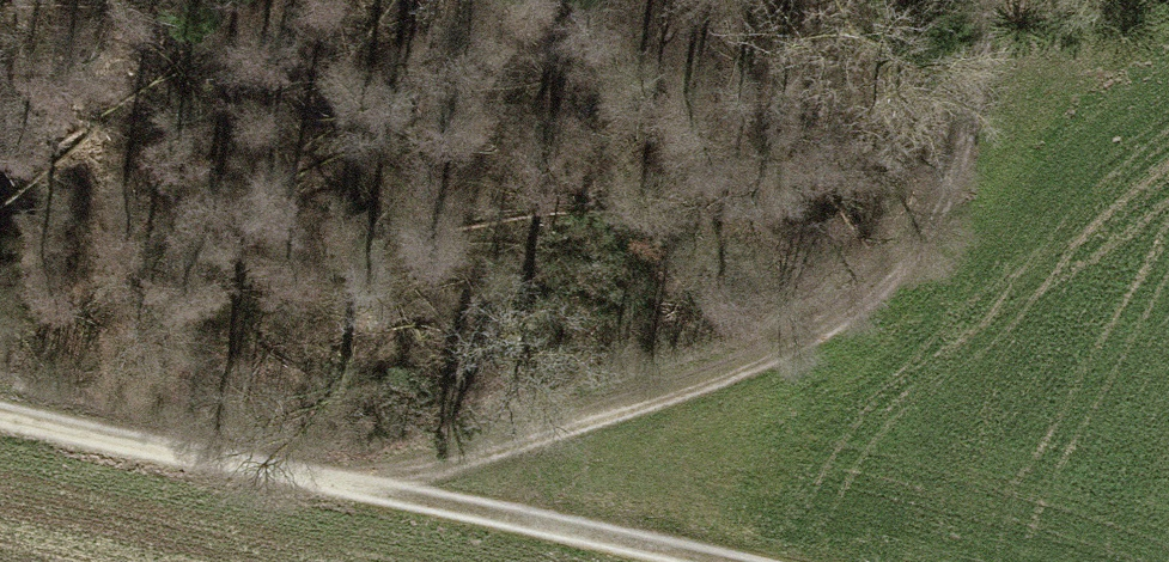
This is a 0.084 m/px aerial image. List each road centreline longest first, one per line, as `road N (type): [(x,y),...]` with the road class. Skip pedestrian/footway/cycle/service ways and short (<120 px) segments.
road 1 (track): [(364,488),(728,376),(815,336),(878,289),(934,223),(953,181),(988,0)]
road 2 (track): [(0,414),(364,488)]
road 3 (track): [(364,488),(712,561)]

